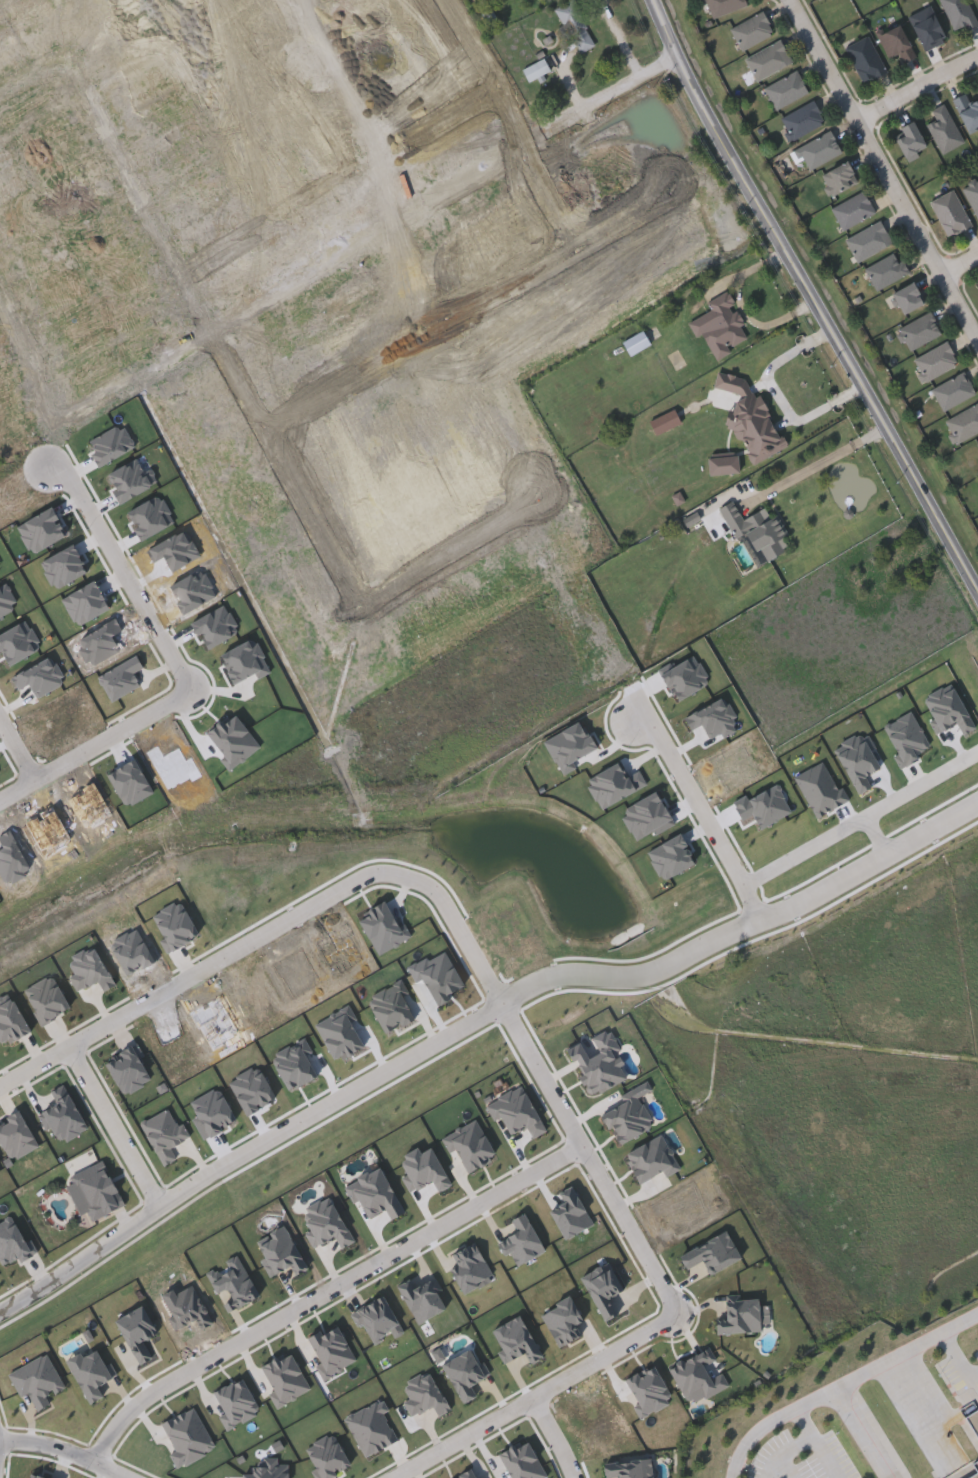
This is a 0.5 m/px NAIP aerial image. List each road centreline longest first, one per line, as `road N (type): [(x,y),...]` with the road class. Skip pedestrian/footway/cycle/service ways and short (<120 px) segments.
road 1 (residential): [(220,1172),(505,1006),(568,976),(639,982),(855,881),(977,807)]
road 2 (residential): [(0,95),(52,67),(76,74),(362,604)]
road 3 (tertiary): [(655,0),(707,117),(977,594)]
road 4 (residential): [(96,1464),(140,1399),(586,1143)]
road 5 (residential): [(433,884),(678,1312)]
road 6 (residential): [(0,1087),(370,878),(433,884)]
road 7 (residential): [(265,429),(674,195)]
road 8 (residential): [(191,690),(44,431),(34,366),(0,301)]
road 9 (residential): [(977,340),(788,0)]
road 10 (residential): [(183,277),(498,88)]
road 11 (residential): [(678,1312),(398,1477)]
road 12 (residential): [(579,251),(535,182),(498,88),(449,0)]
road 13 (residential): [(749,886),(977,754)]
road 14 (residential): [(220,1172),(0,1316)]
road 15 (residential): [(767,923),(721,827),(649,709)]
road 16 (residential): [(191,690),(0,800)]
road 17 (residential): [(231,0),(260,50),(315,93),(358,172)]
road 18 (residential): [(362,604),(535,502)]
road 19 (residential): [(44,431),(216,340)]
road 20 (residential): [(70,1047),(163,1204)]
road 21 (residential): [(858,125),(977,56)]
road 22 (residential): [(127,1477),(41,1446),(0,1440)]

